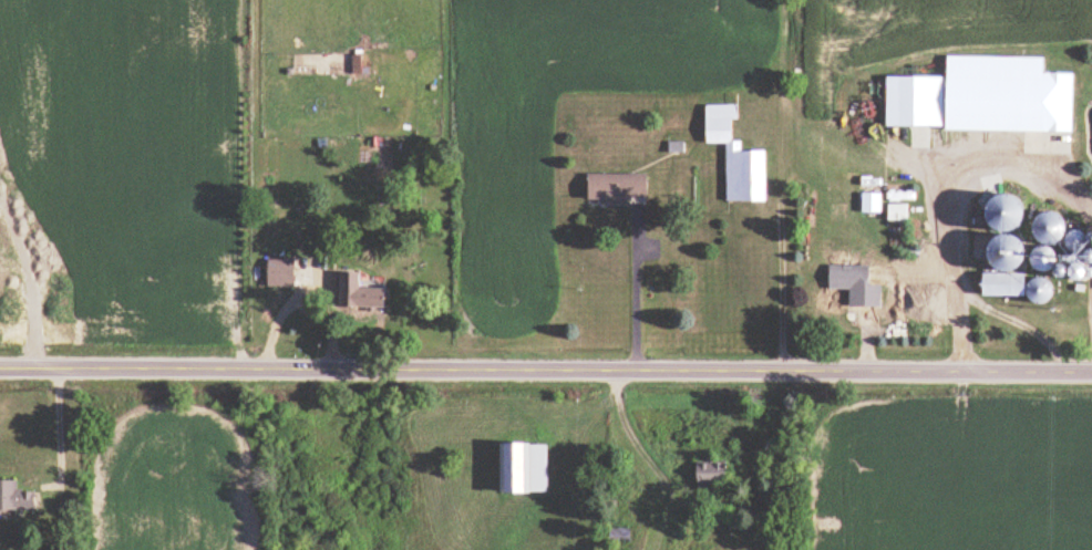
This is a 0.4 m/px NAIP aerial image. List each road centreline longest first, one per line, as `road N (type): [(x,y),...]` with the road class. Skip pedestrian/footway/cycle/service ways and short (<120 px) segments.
road 1 (tertiary): [(0,369),(1091,372)]

